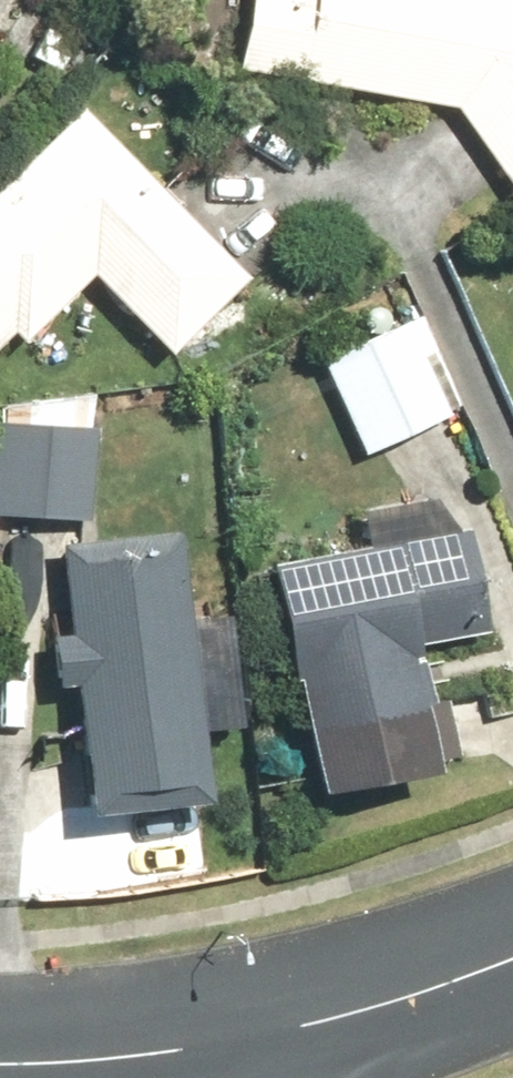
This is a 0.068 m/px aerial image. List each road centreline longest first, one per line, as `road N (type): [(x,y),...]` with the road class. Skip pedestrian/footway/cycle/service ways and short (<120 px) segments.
road 1 (tertiary): [(244,1044),(512,958)]
road 2 (tertiary): [(0,1061),(244,1044)]

